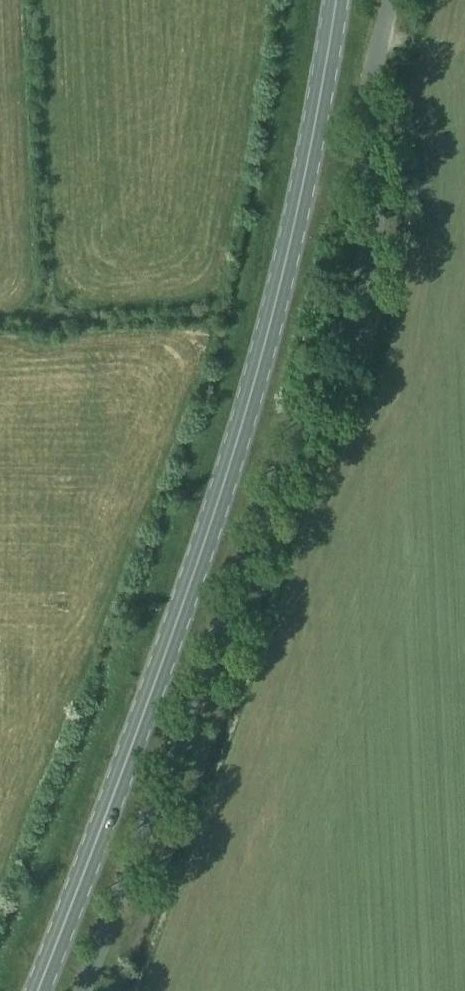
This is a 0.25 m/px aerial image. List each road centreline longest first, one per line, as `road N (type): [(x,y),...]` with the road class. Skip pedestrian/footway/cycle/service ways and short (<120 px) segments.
road 1 (unclassified): [(82,990),(274,484),(352,331),(375,225),(368,103),(392,0)]
road 2 (primary): [(37,990),(243,423),(292,233),(336,0)]

